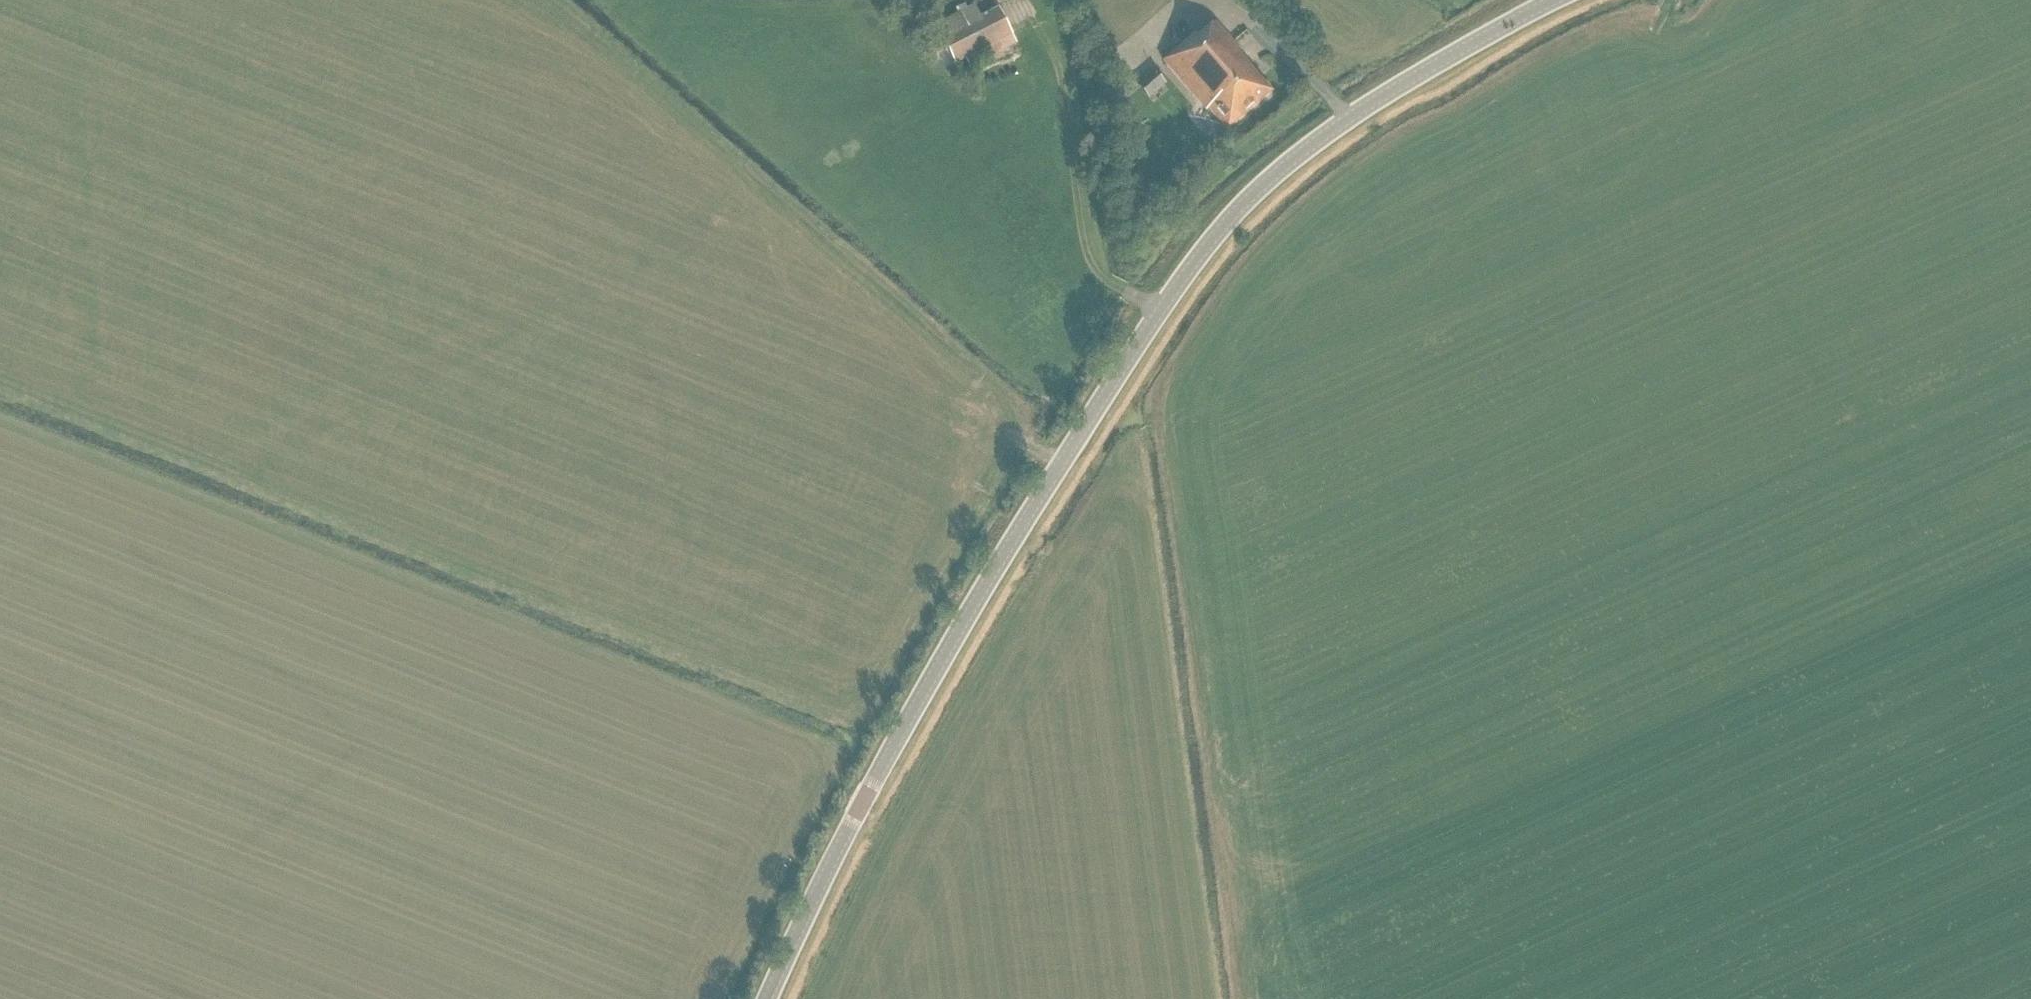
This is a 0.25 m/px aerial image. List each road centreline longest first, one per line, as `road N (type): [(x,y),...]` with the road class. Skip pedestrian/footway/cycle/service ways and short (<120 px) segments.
road 1 (tertiary): [(767,998),(863,803),(999,564),(1211,242),(1259,189),(1347,120),(1556,0)]

